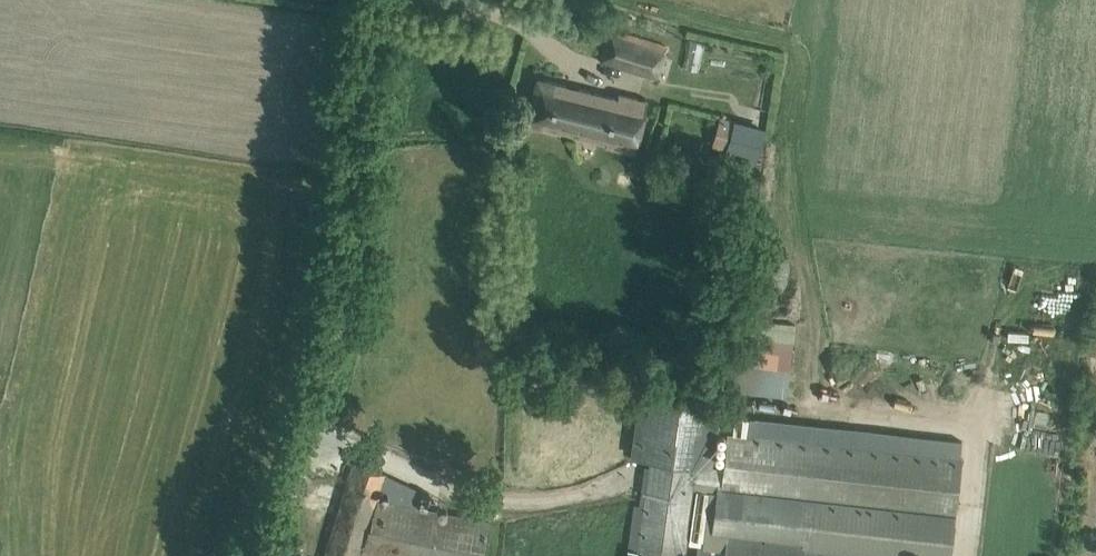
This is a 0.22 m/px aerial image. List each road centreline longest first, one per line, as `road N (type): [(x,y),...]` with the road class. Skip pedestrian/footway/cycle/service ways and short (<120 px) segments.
road 1 (unclassified): [(270,555),(328,293),(370,0)]

